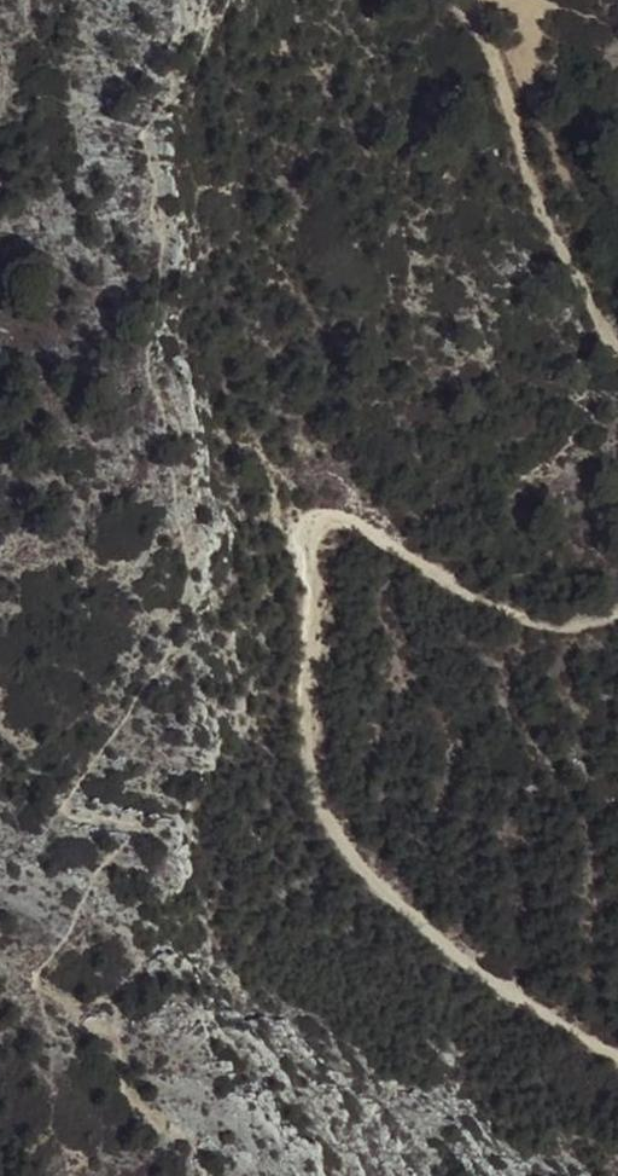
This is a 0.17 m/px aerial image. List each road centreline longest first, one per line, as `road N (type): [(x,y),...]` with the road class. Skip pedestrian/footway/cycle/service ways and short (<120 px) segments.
road 1 (track): [(617,1044),(425,914),(316,811),(304,781),(292,599),(297,549),(323,517),(350,510),(401,558),(585,614),(617,613)]
road 2 (track): [(617,317),(584,278),(523,150),(504,53),(470,0)]

